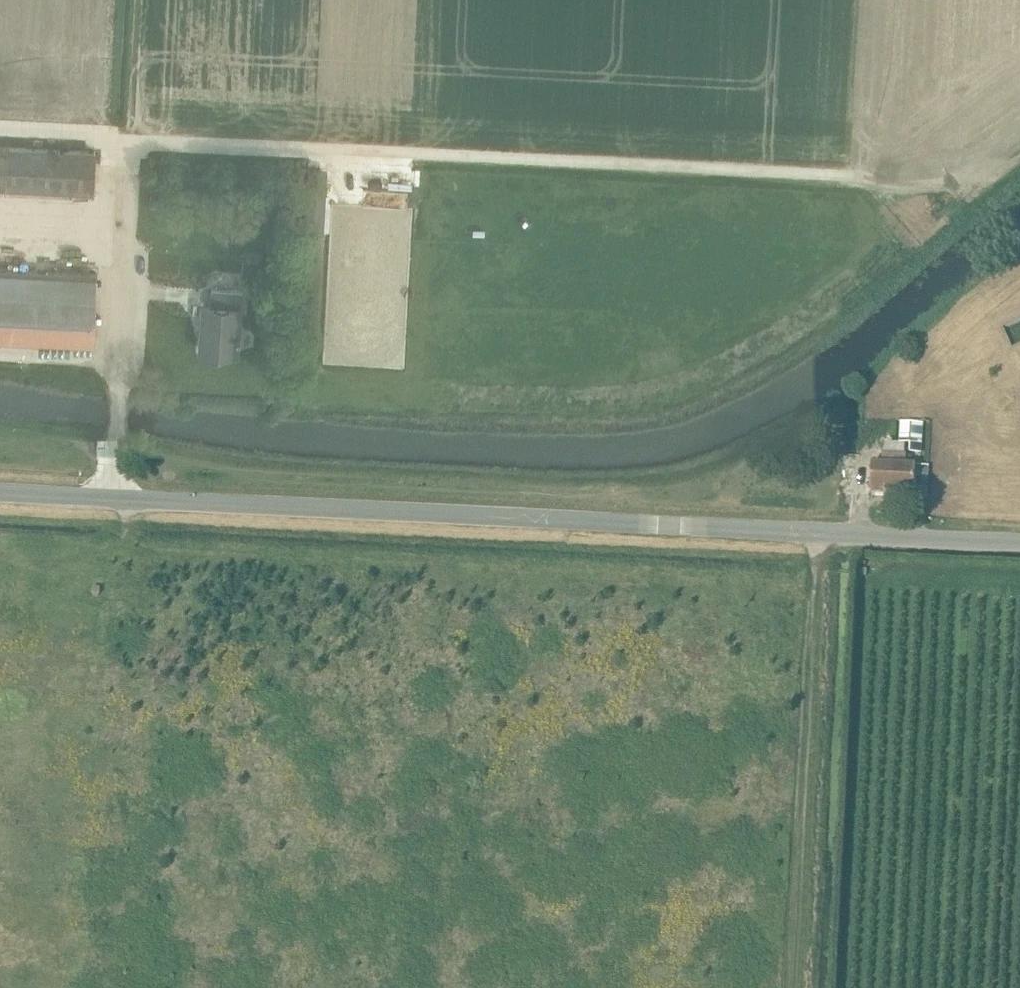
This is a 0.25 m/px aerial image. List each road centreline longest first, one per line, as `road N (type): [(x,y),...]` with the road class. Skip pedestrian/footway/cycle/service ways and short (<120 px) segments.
road 1 (unclassified): [(1019,544),(0,493)]
road 2 (track): [(856,177),(954,174),(1019,142)]

